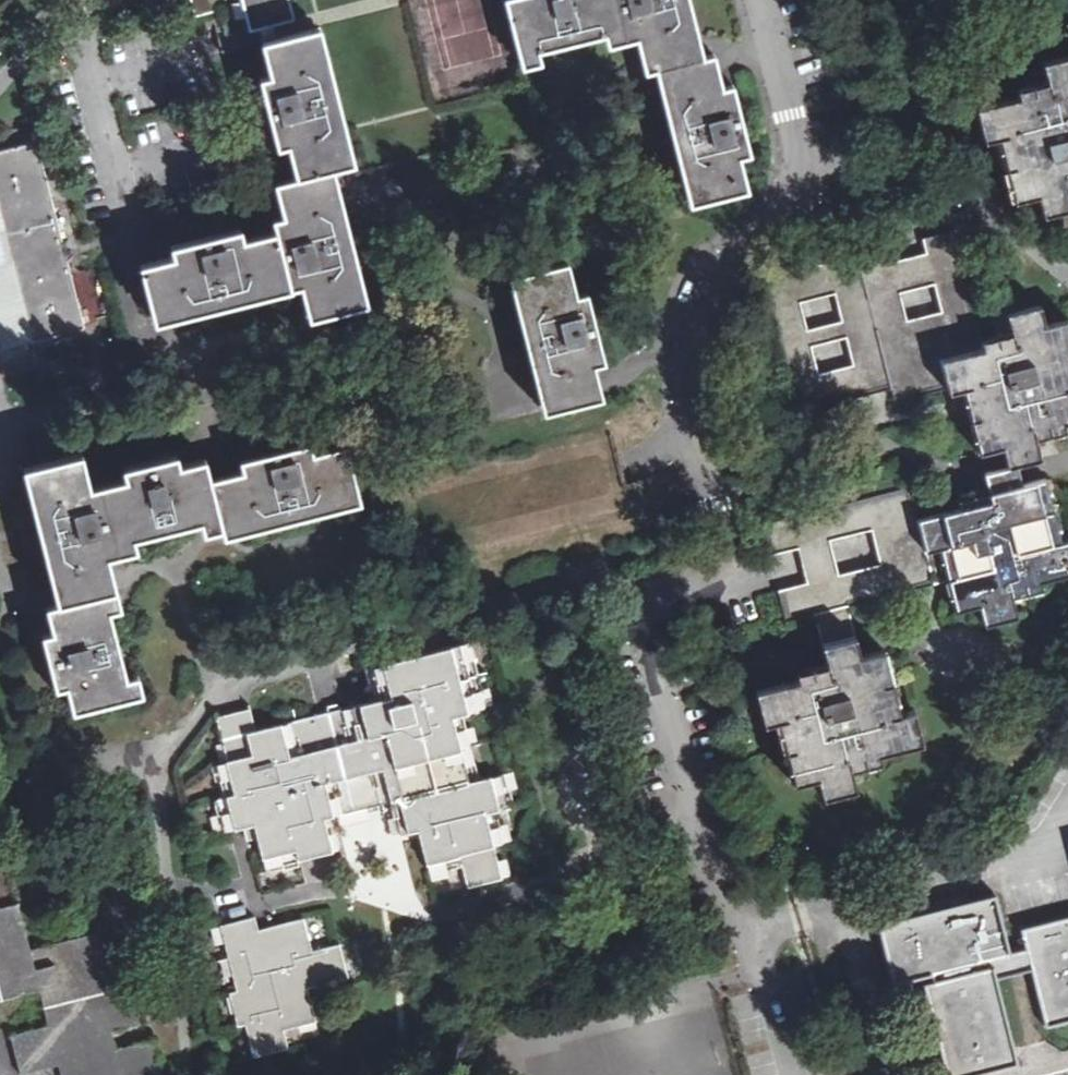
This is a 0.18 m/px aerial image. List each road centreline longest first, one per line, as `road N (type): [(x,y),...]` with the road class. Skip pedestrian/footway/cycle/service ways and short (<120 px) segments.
road 1 (unclassified): [(756,0),(793,147),(791,174),(703,289),(682,347),(721,561),(713,594),(678,638),(665,674),(728,911)]
road 2 (residential): [(126,250),(129,190),(85,54),(103,0)]

